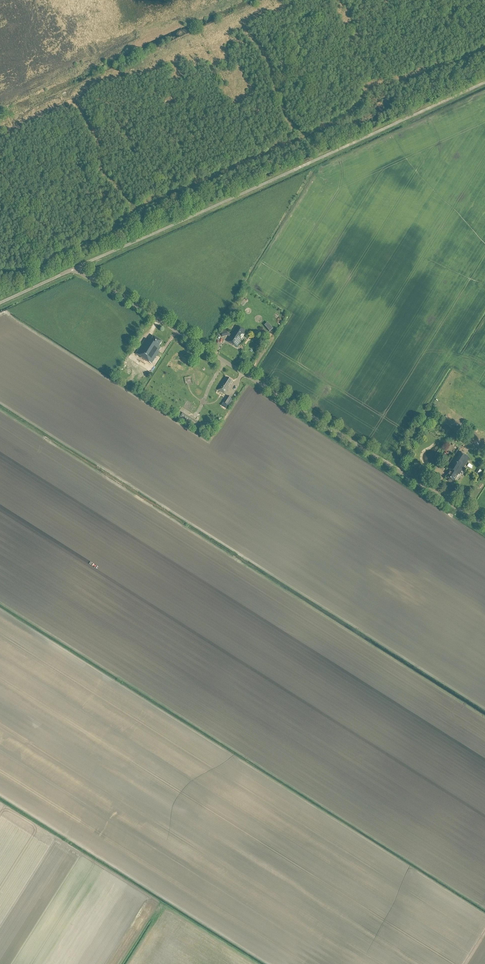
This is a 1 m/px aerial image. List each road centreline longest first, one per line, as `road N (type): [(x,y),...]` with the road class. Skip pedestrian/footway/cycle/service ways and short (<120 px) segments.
road 1 (unclassified): [(484,526),(75,269)]

